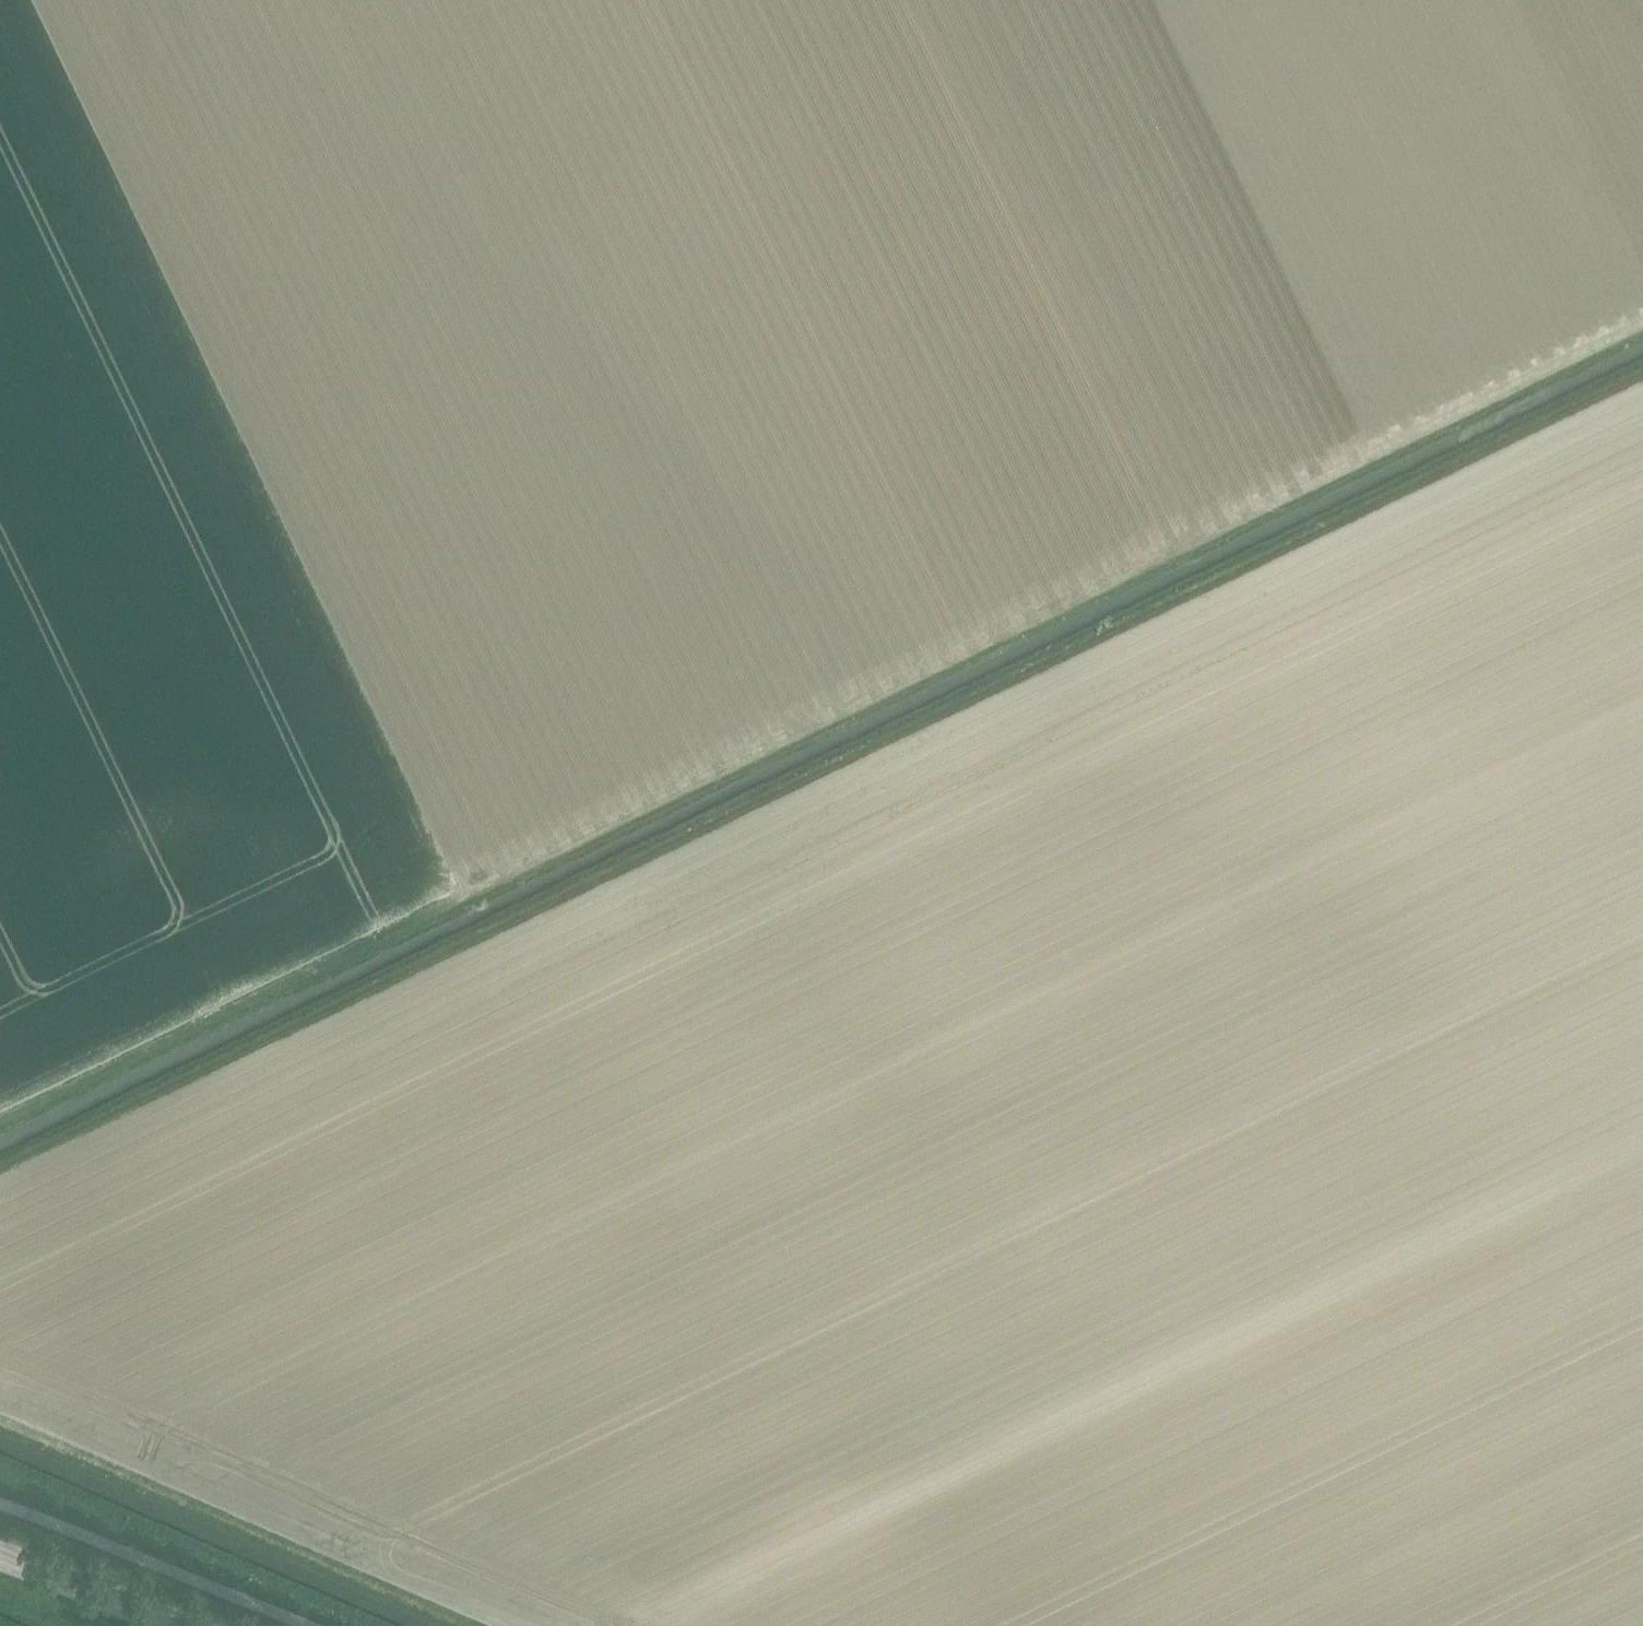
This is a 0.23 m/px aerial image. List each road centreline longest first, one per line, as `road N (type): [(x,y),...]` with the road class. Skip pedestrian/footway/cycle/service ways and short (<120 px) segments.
road 1 (secondary): [(181,1625),(0,1556)]

